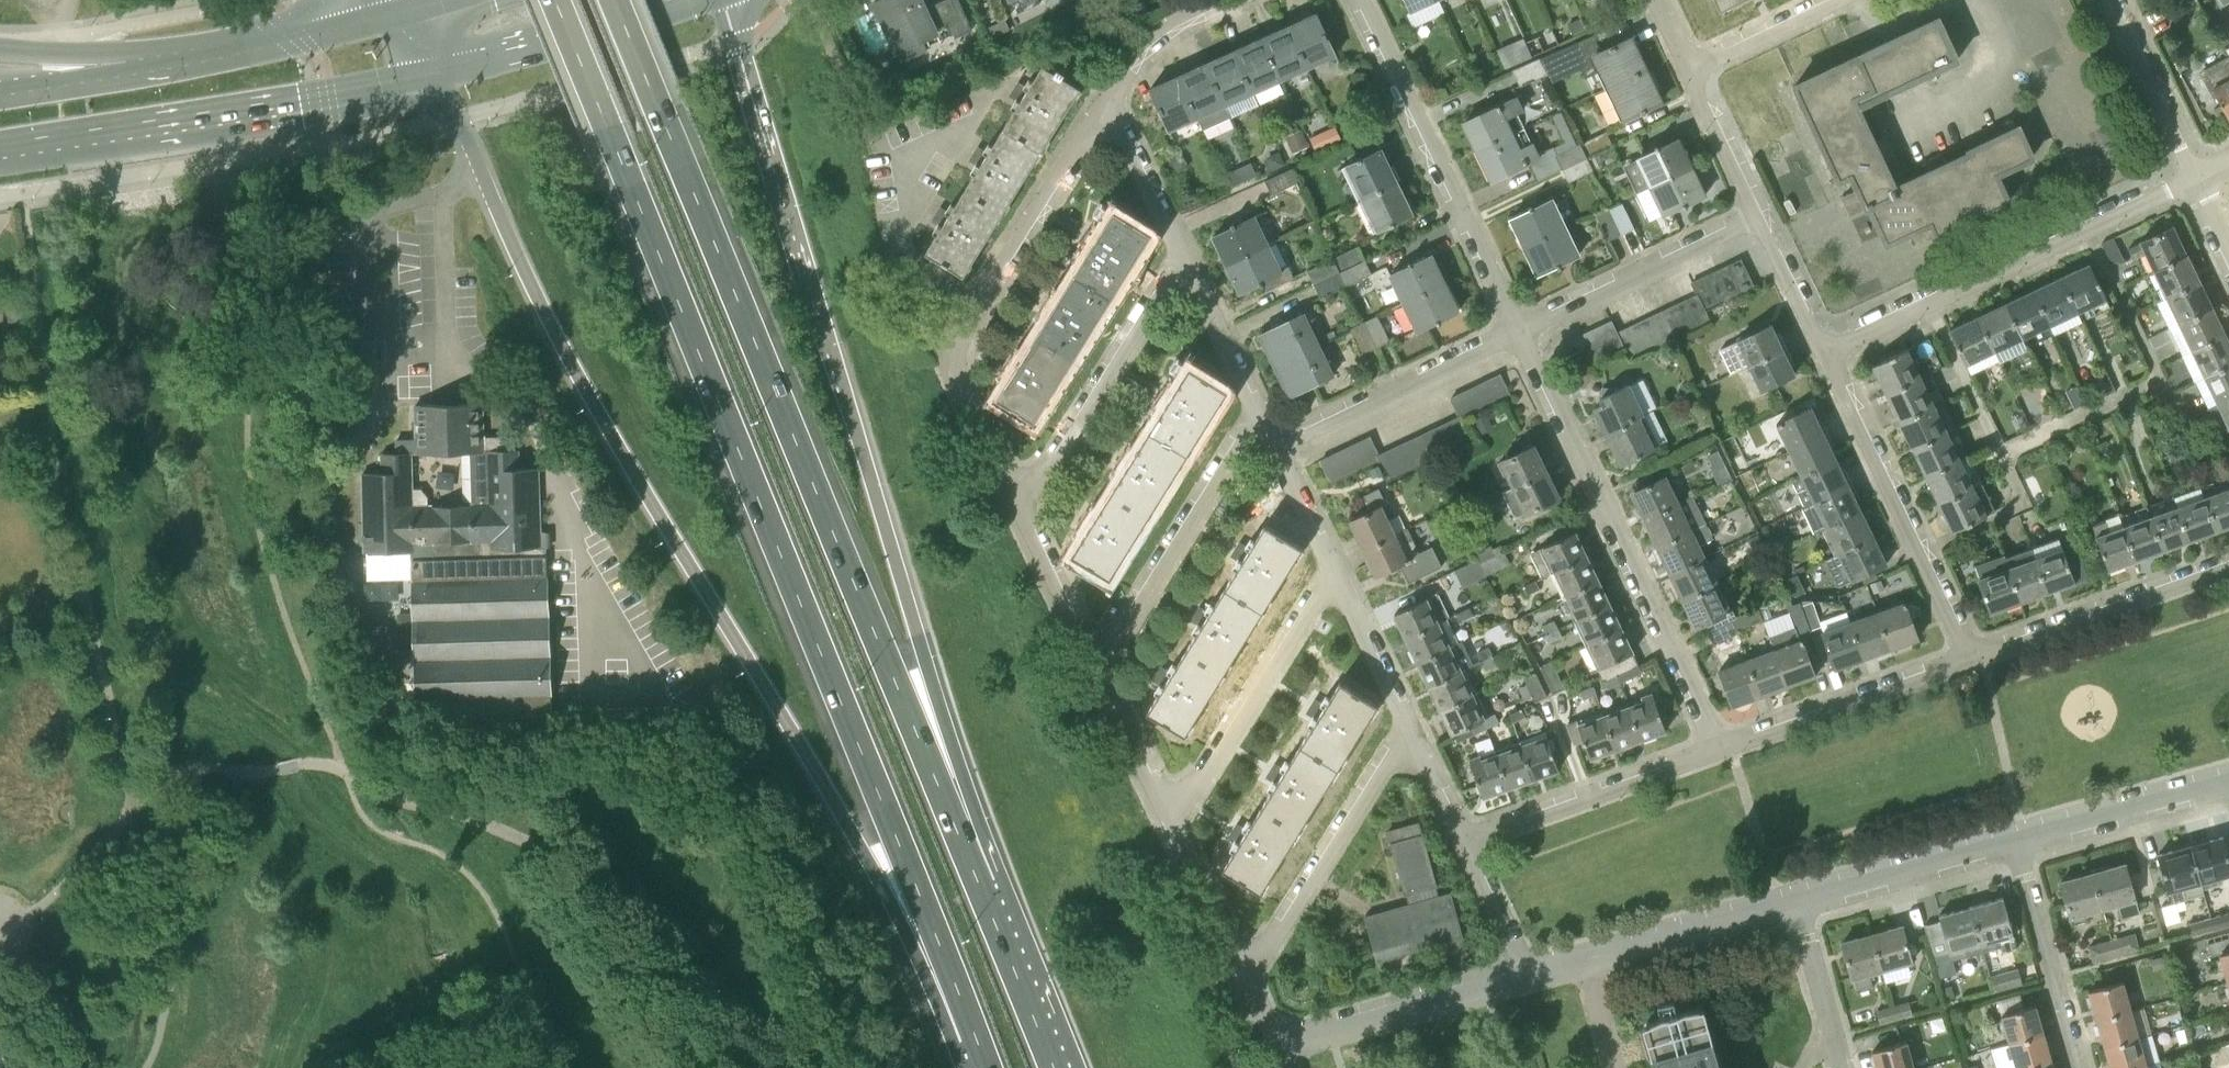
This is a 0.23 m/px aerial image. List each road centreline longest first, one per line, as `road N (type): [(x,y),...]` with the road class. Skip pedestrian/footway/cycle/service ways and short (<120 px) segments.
road 1 (trunk): [(554,0),(964,1005)]
road 2 (trunk): [(458,117),(572,364),(825,791),(964,1005)]
road 3 (trunk): [(979,882),(613,0)]
road 4 (trunk): [(979,882),(932,678),(742,38)]
road 5 (unclassified): [(0,199),(338,148),(458,117)]
road 6 (residential): [(1711,749),(1519,331)]
road 7 (residential): [(1020,505),(960,379),(957,346),(1107,101)]
road 8 (primary): [(0,145),(430,73)]
road 9 (residential): [(2196,179),(1822,357)]
road 10 (residential): [(1519,331),(1359,0)]
road 11 (residential): [(1963,659),(1822,357)]
road 12 (residential): [(1097,667),(1257,413)]
road 13 (residential): [(1245,979),(1410,732)]
road 14 (unclassified): [(458,117),(742,38)]
road 15 (residential): [(1169,818),(1335,575)]
road 16 (residential): [(1020,505),(1184,262)]
road 17 (primary): [(430,73),(544,50),(708,0)]
road 18 (residential): [(1963,659),(2228,563)]
road 19 (residential): [(1274,449),(1519,331)]
road 20 (residential): [(1711,749),(1963,659)]
road 21 (residential): [(1462,839),(1711,749)]
road 22 (residential): [(1519,331),(1756,216)]
road 23 (residential): [(1278,1045),(1527,974)]
road 24 (residential): [(2080,1067),(2015,842)]
road 25 (residential): [(1574,962),(1797,903)]
road 26 (primary): [(389,16),(167,69)]
road 27 (residential): [(1797,903),(2015,842)]
road 28 (residential): [(2015,842),(2228,783)]
road 29 (track): [(131,790),(83,584)]
road 30 (trunk): [(1054,1067),(979,882)]
road 31 (residential): [(2109,0),(2196,179)]
road 32 (track): [(0,926),(41,907),(124,822),(131,790)]
road 33 (residential): [(1097,667),(1020,505)]
road 34 (residential): [(1184,262),(1107,101)]
road 35 (residential): [(1245,979),(1169,818)]
road 36 (residential): [(1410,732),(1335,575)]
road 37 (primary): [(167,69),(0,96)]
road 38 (primary): [(167,69),(0,45)]
road 39 (residential): [(1257,413),(1184,262)]
road 40 (residential): [(1169,818),(1097,667)]
road 41 (residential): [(1691,70),(1838,0)]
road 42 (residential): [(1756,216),(1691,70)]
road 43 (residential): [(1107,101),(1157,35),(1224,0)]
road 44 (residential): [(1822,357),(1756,216)]
road 45 (residential): [(1527,974),(1462,839)]
road 46 (residential): [(1834,1039),(1797,903)]
road 47 (residential): [(1335,575),(1274,449)]

